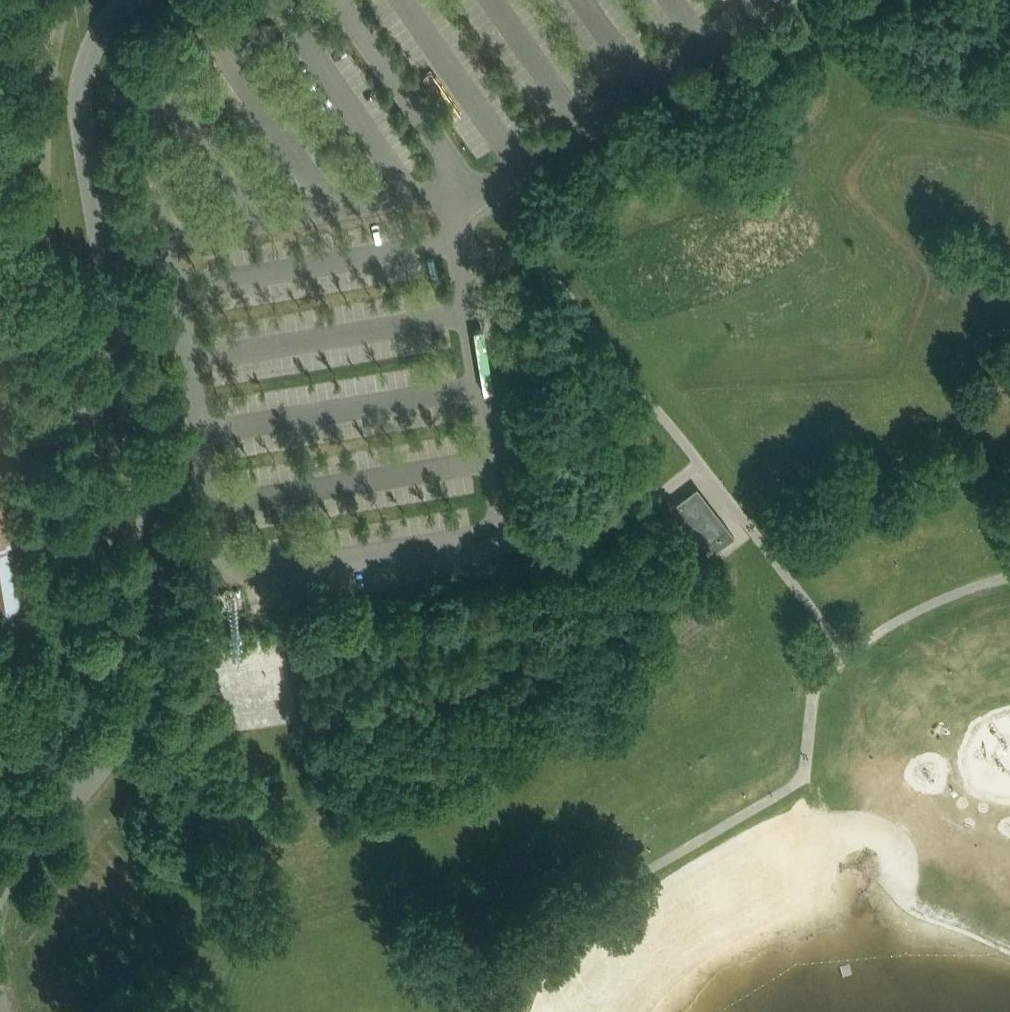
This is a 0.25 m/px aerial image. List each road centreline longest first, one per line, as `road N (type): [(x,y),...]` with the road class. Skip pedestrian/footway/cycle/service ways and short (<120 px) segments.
road 1 (unclassified): [(0,887),(149,708),(168,670),(77,115),(76,71),(89,31),(115,0)]

